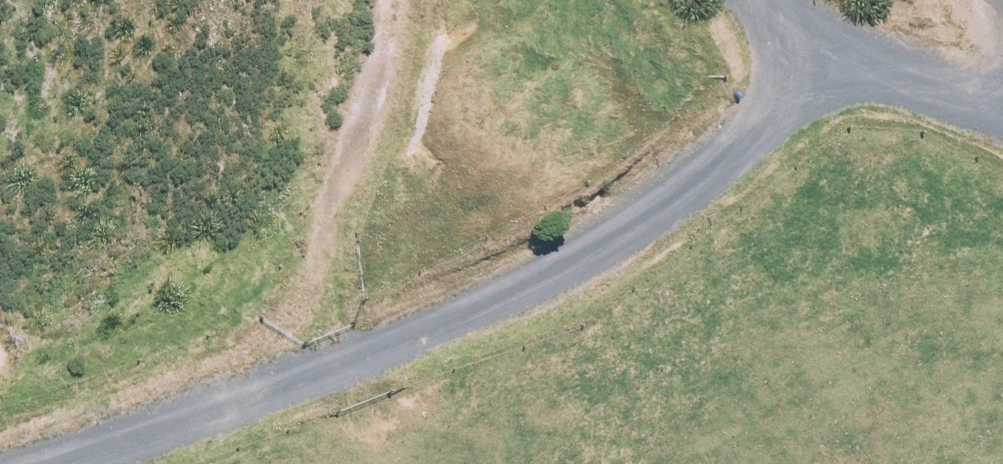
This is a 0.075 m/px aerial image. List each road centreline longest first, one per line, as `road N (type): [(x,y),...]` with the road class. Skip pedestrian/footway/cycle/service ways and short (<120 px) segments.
road 1 (unclassified): [(59,463),(340,367),(610,243),(691,184),(761,118),(825,39)]
road 2 (track): [(340,367),(321,273),(390,0)]
road 3 (unclassified): [(825,39),(1002,107)]

